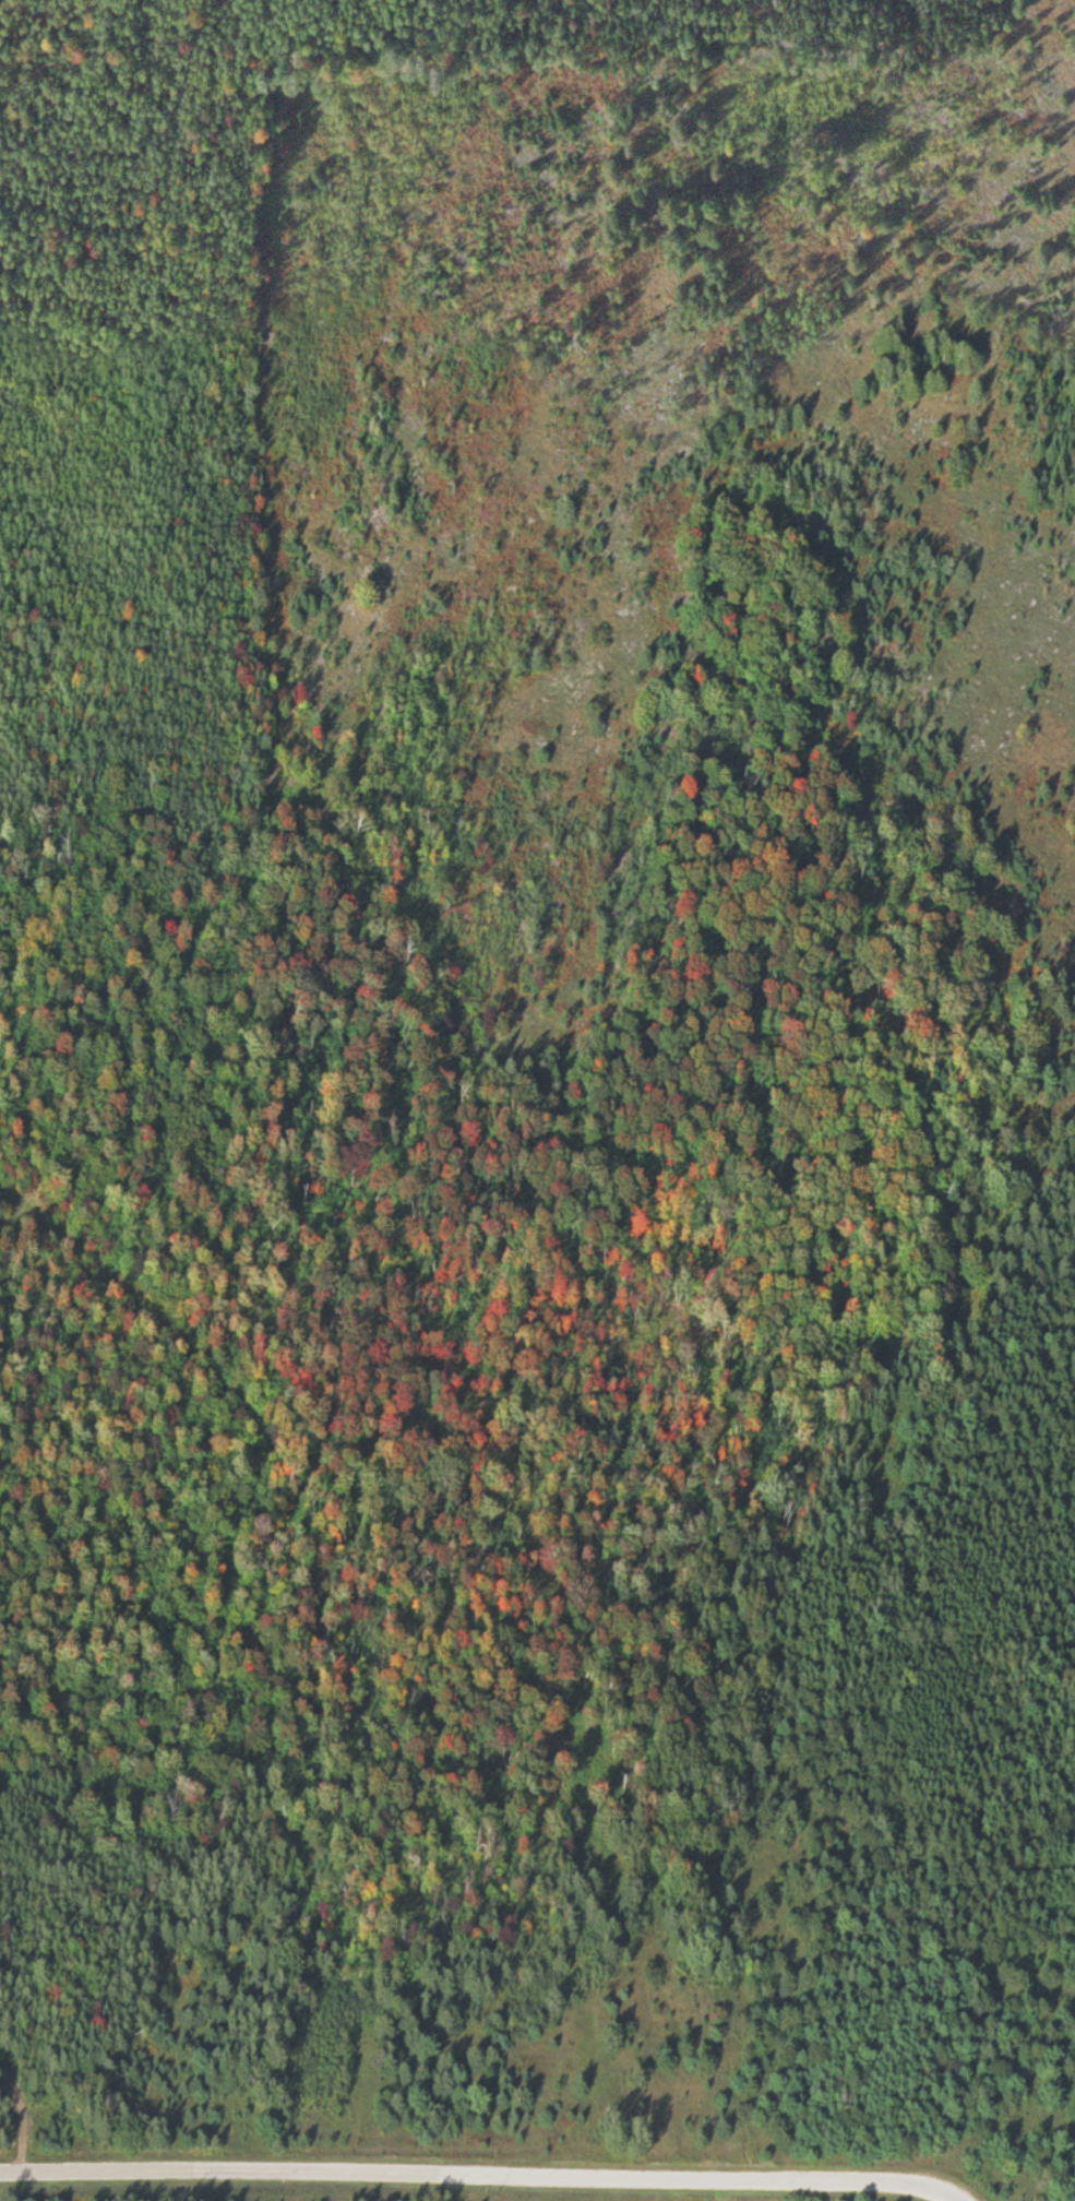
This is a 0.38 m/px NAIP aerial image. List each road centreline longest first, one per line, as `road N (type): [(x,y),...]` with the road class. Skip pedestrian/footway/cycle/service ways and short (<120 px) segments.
road 1 (residential): [(0,2181),(538,2177),(897,2185),(959,2200)]

